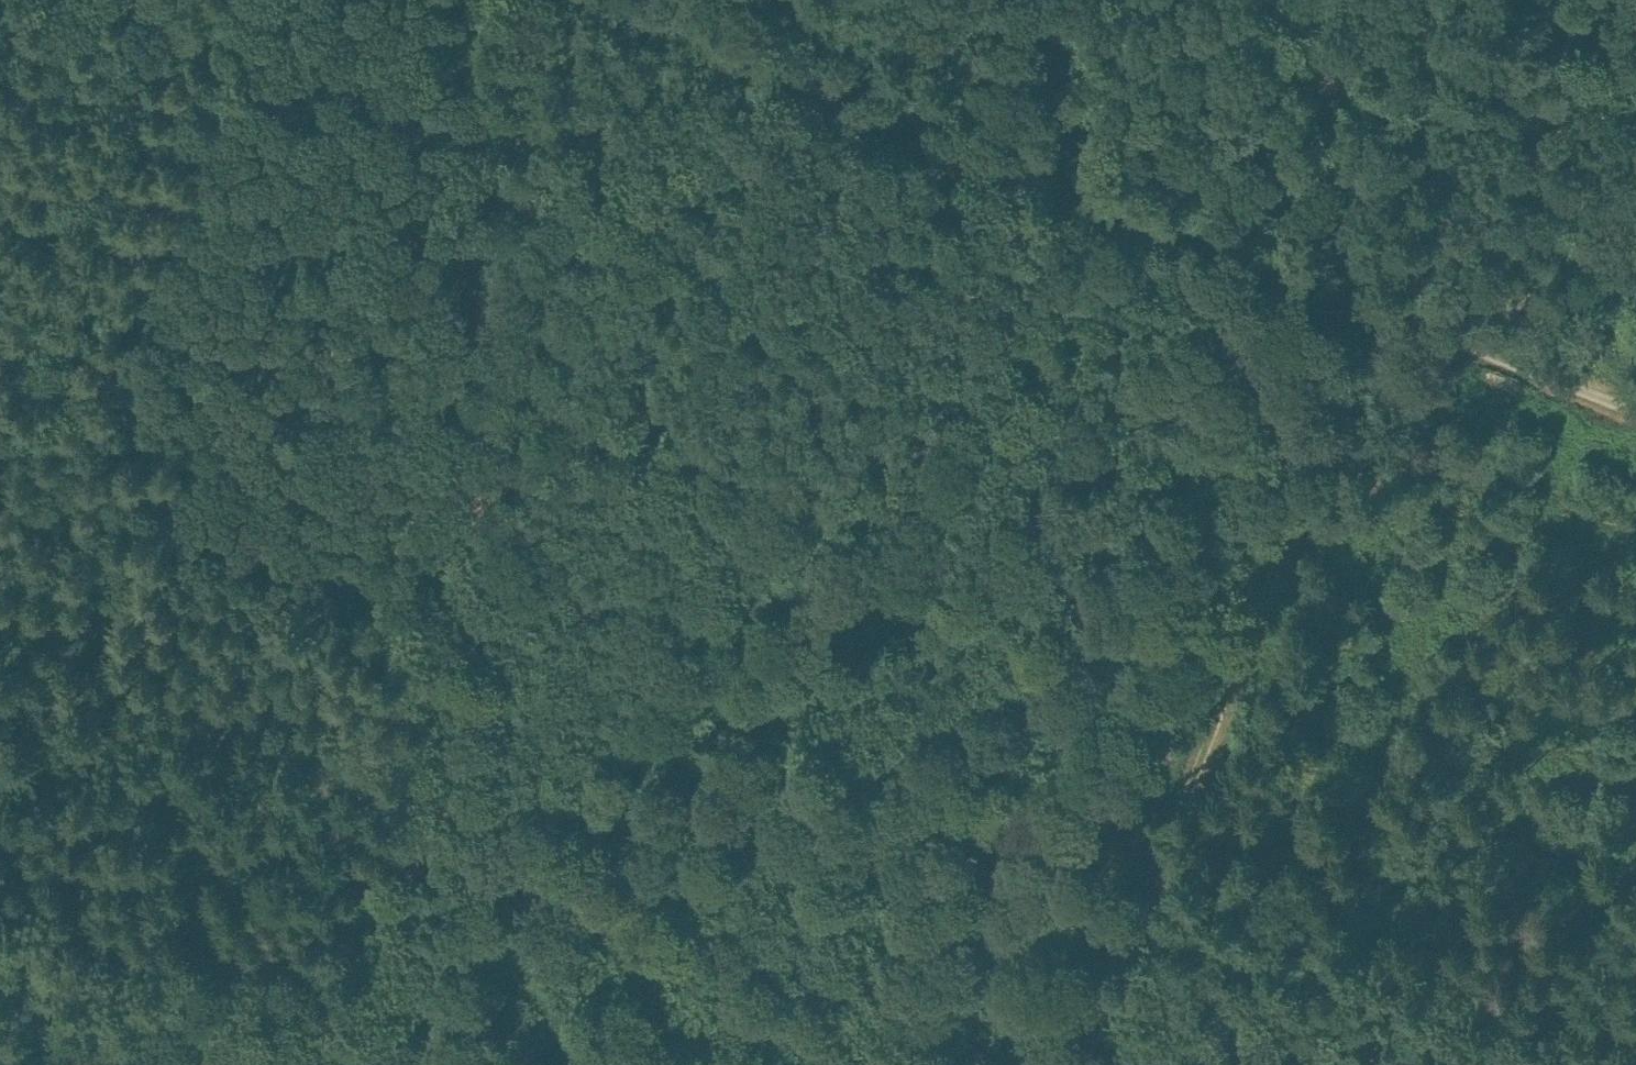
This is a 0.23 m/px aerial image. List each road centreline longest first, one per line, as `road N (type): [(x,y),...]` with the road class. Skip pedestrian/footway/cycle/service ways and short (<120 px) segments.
road 1 (track): [(1085,1064),(1390,288)]
road 2 (track): [(1390,288),(640,0)]
road 3 (track): [(1390,288),(1508,0)]
road 4 (track): [(1635,389),(1390,288)]

